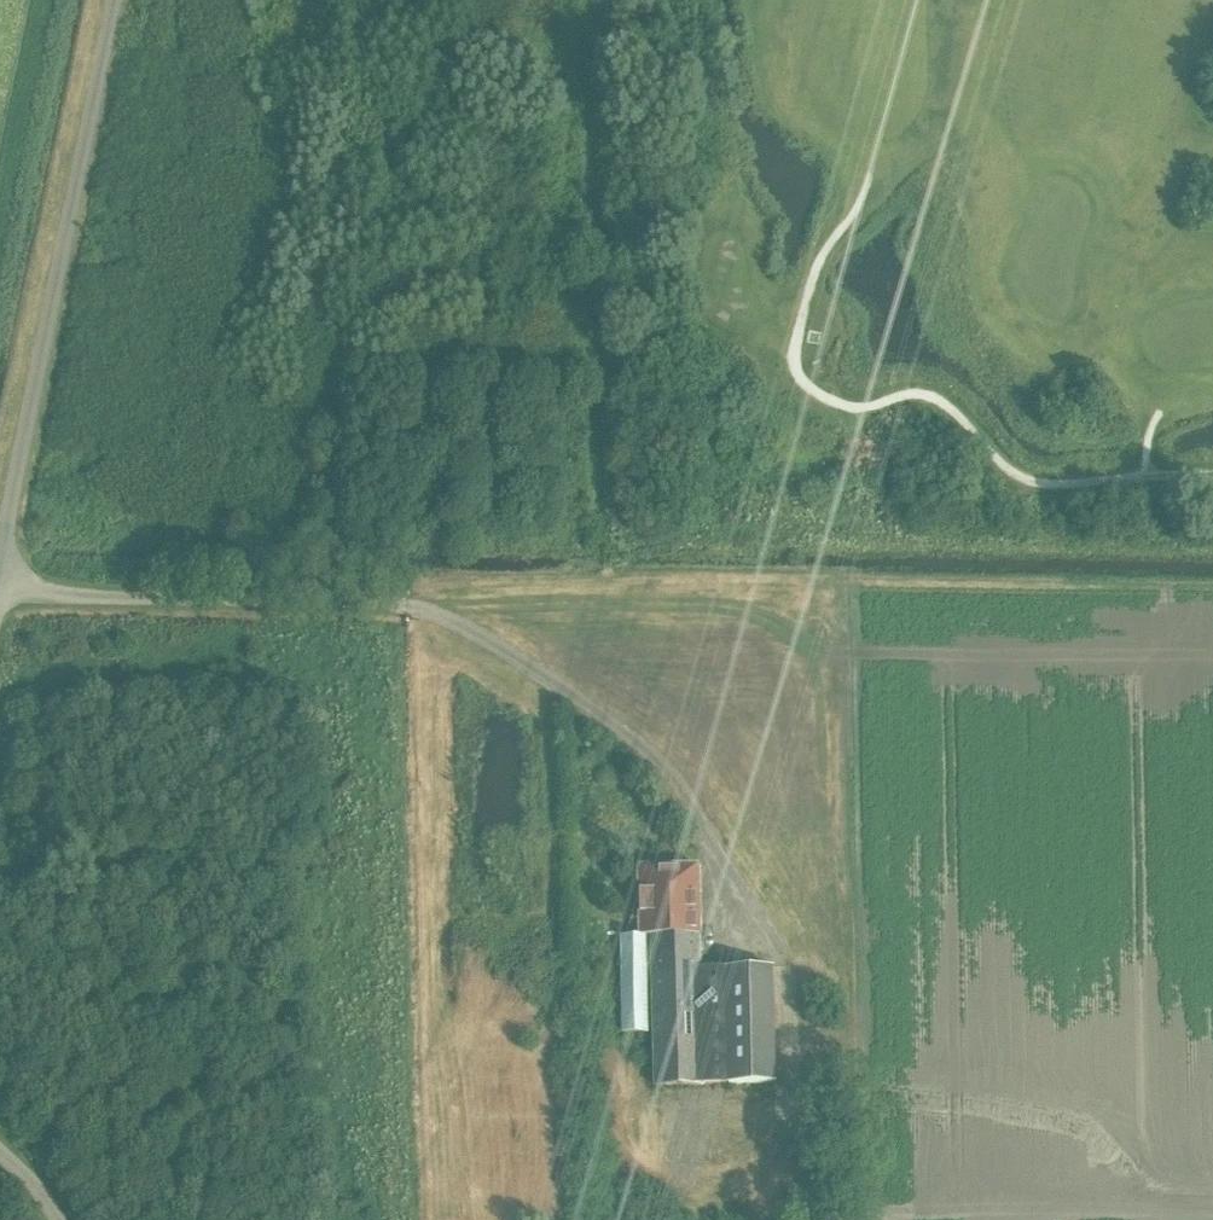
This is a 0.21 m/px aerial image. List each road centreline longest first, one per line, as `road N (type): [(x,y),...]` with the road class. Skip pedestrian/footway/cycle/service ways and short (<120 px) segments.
road 1 (unclassified): [(416,608),(357,599),(0,591)]

